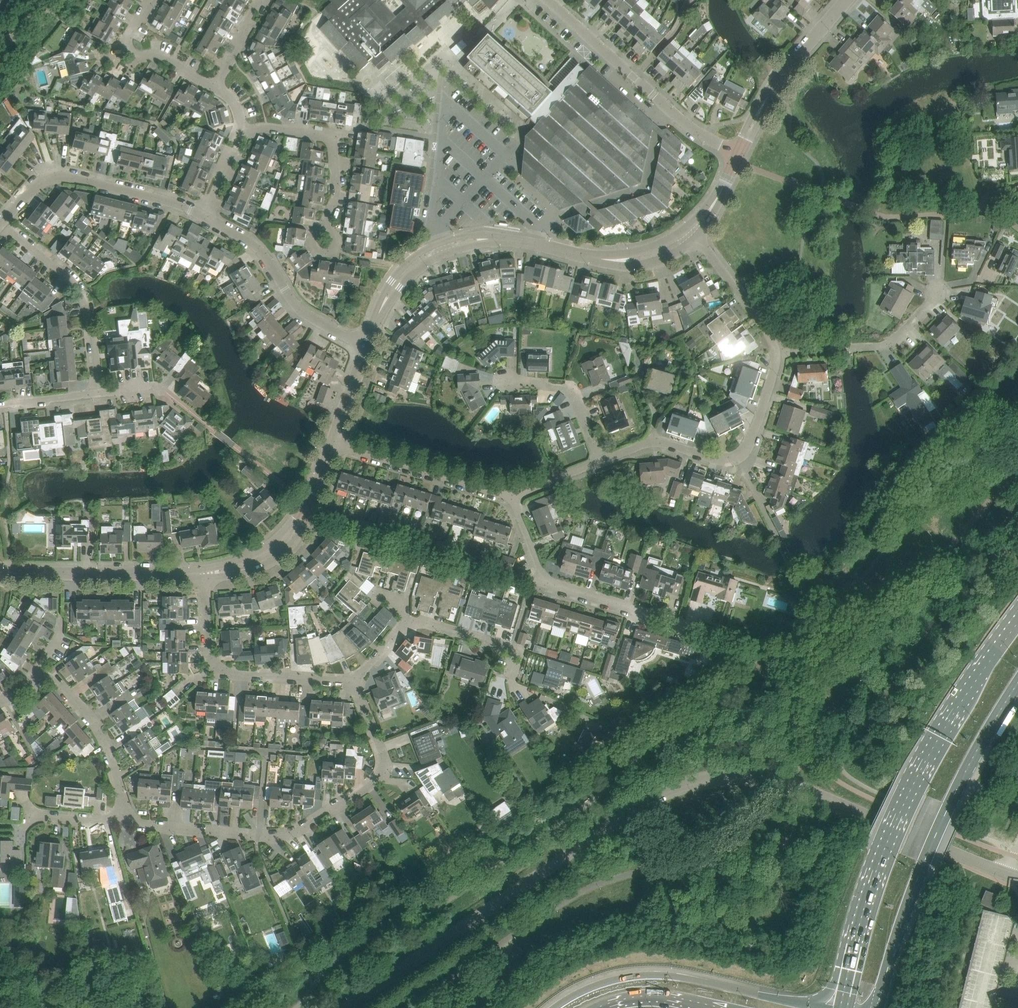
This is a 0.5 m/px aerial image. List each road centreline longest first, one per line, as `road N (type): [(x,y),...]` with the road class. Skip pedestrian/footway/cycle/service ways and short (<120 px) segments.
road 1 (unclassified): [(348,1007),(616,822),(653,802),(728,781),(791,783),(1017,878)]
road 2 (secondary): [(1017,622),(911,789),(862,912),(840,1007)]
road 3 (residential): [(121,822),(313,839),(390,779),(390,759),(350,680)]
road 4 (secondary): [(879,1007),(924,863),(1017,683)]
road 5 (motorway): [(813,1007),(662,975),(607,982),(553,1007)]
road 6 (residential): [(602,460),(661,442),(712,458),(738,456),(757,432),(776,354)]
road 7 (residential): [(689,626),(546,581),(512,495)]
road 8 (residential): [(204,573),(216,667),(350,680)]
road 9 (residential): [(204,215),(64,174),(37,183),(0,223)]
road 10 (unclassified): [(362,344),(396,284),(441,247),(484,238),(533,244)]
road 11 (residential): [(664,106),(647,188),(549,219),(533,244)]
road 12 (residential): [(98,393),(88,301),(0,224)]
road 13 (residential): [(362,344),(299,309),(263,258),(204,215)]
road 14 (unclassified): [(0,573),(204,573)]
road 15 (unclassified): [(204,573),(285,541),(311,506),(332,444)]
road 16 (residential): [(776,354),(875,347),(903,332),(940,287)]
road 17 (unclassified): [(740,153),(787,66),(846,0)]
road 18 (residential): [(332,444),(512,495)]
road 19 (residential): [(325,231),(337,181),(335,142),(324,134),(247,130)]
road 20 (residential): [(121,822),(122,793),(95,721),(46,665)]
road 21 (unclassified): [(533,244),(623,260),(656,255),(692,234)]
road 22 (residential): [(550,0),(664,106)]
road 23 (residential): [(776,354),(768,331),(692,234)]
road 24 (residential): [(602,460),(574,394),(507,380)]
road 25 (residential): [(409,623),(513,647),(514,678)]

